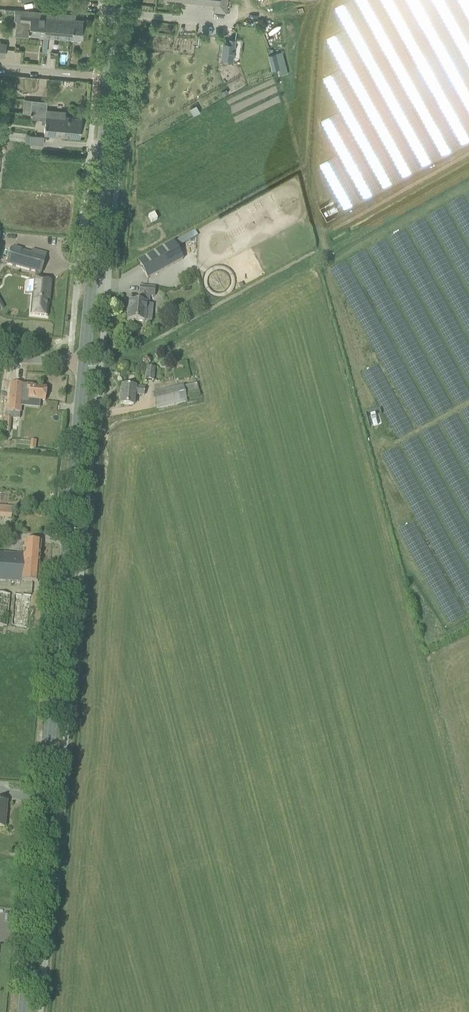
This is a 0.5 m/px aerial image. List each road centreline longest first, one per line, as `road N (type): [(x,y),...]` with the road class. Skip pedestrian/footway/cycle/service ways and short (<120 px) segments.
road 1 (tertiary): [(24,1011),(83,363)]
road 2 (tertiary): [(83,363),(118,0)]

